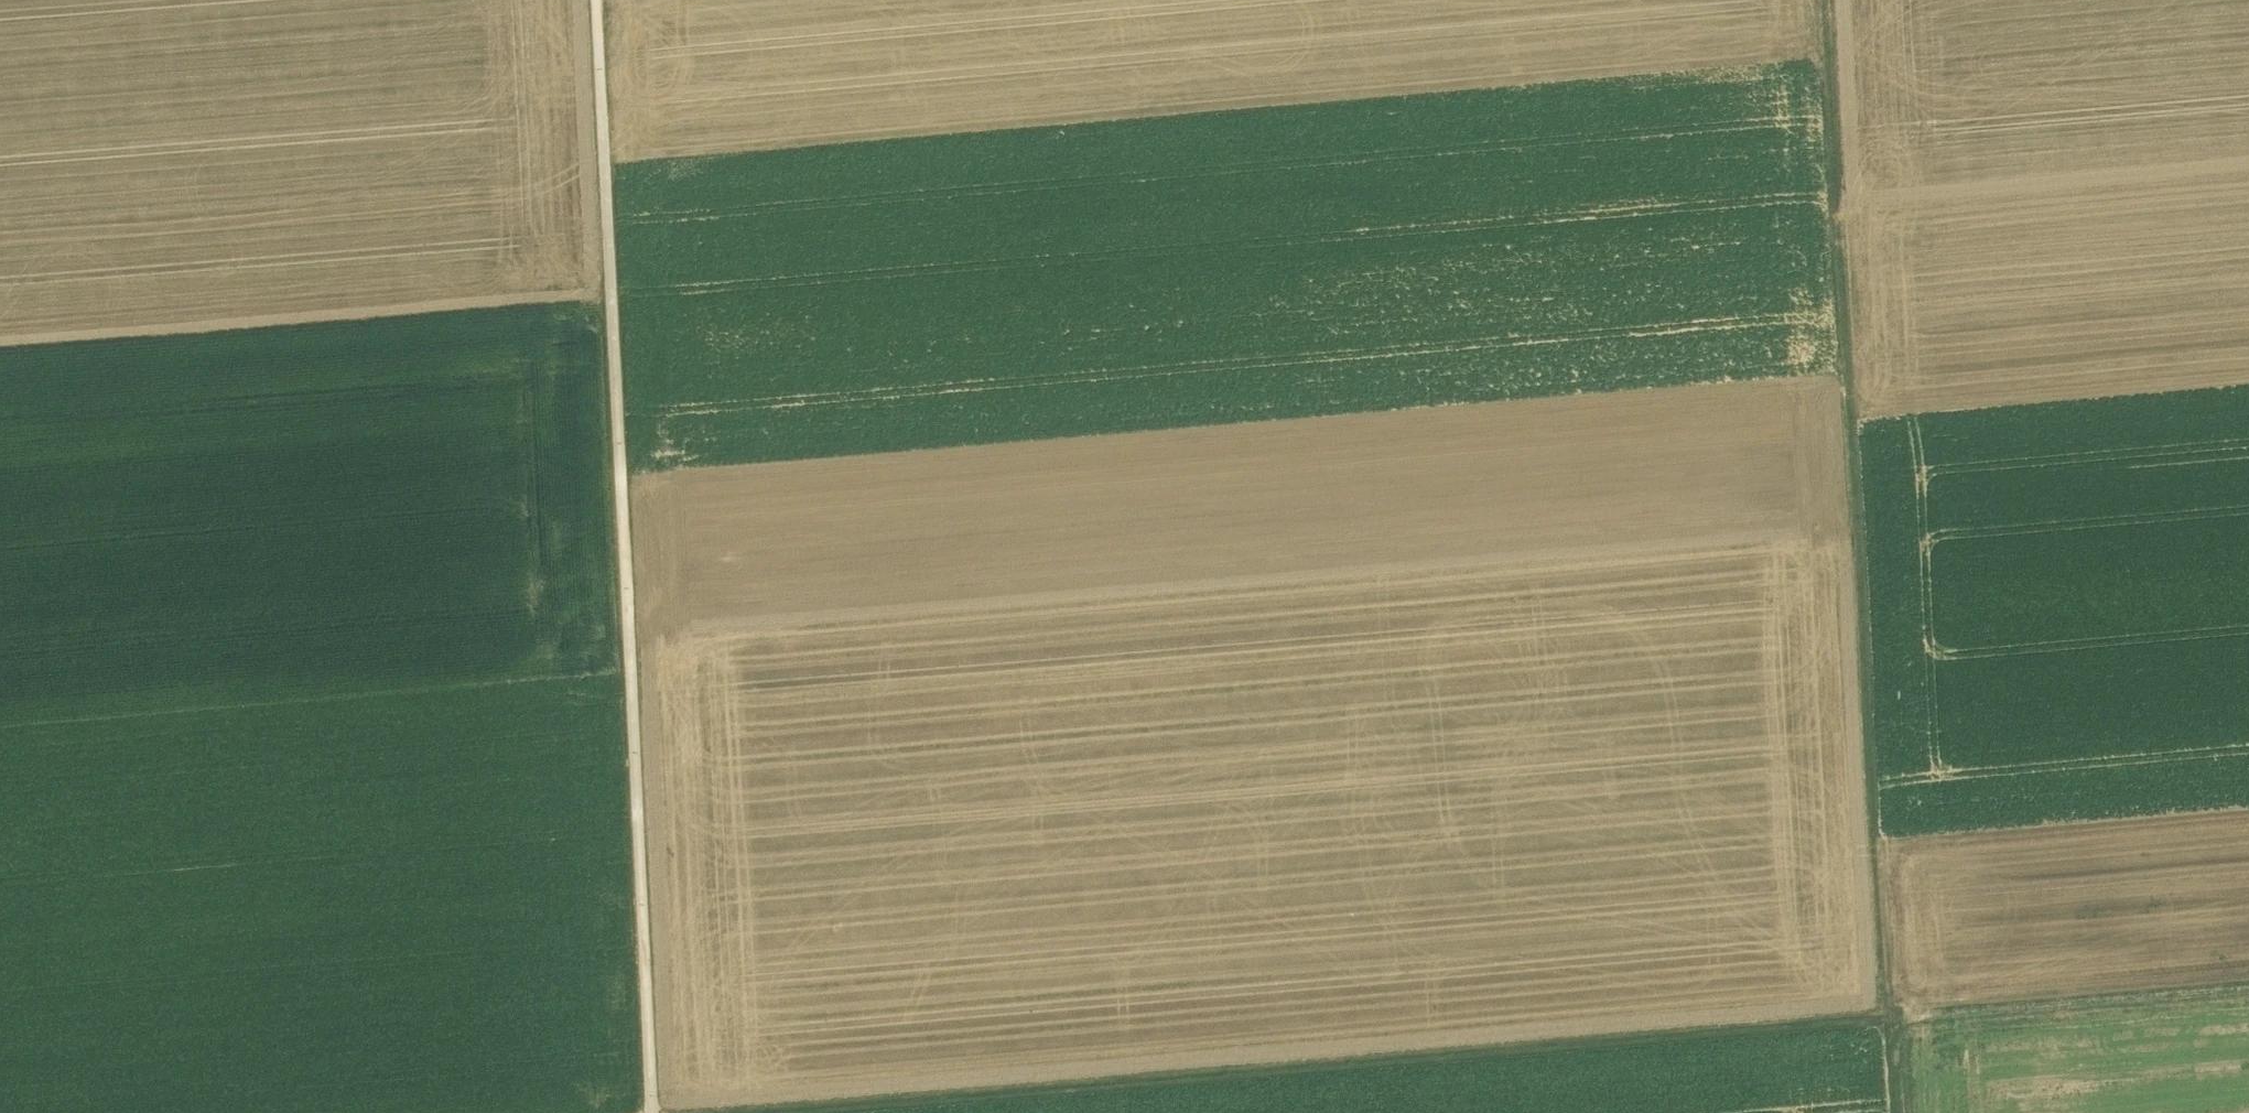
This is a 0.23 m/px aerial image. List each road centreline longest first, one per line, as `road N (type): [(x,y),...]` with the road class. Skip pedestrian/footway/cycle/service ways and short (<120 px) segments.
road 1 (track): [(1825,0),(1890,1015),(727,1112)]
road 2 (track): [(653,1112),(596,0)]
road 3 (track): [(1897,1112),(1890,1015),(2248,985)]

